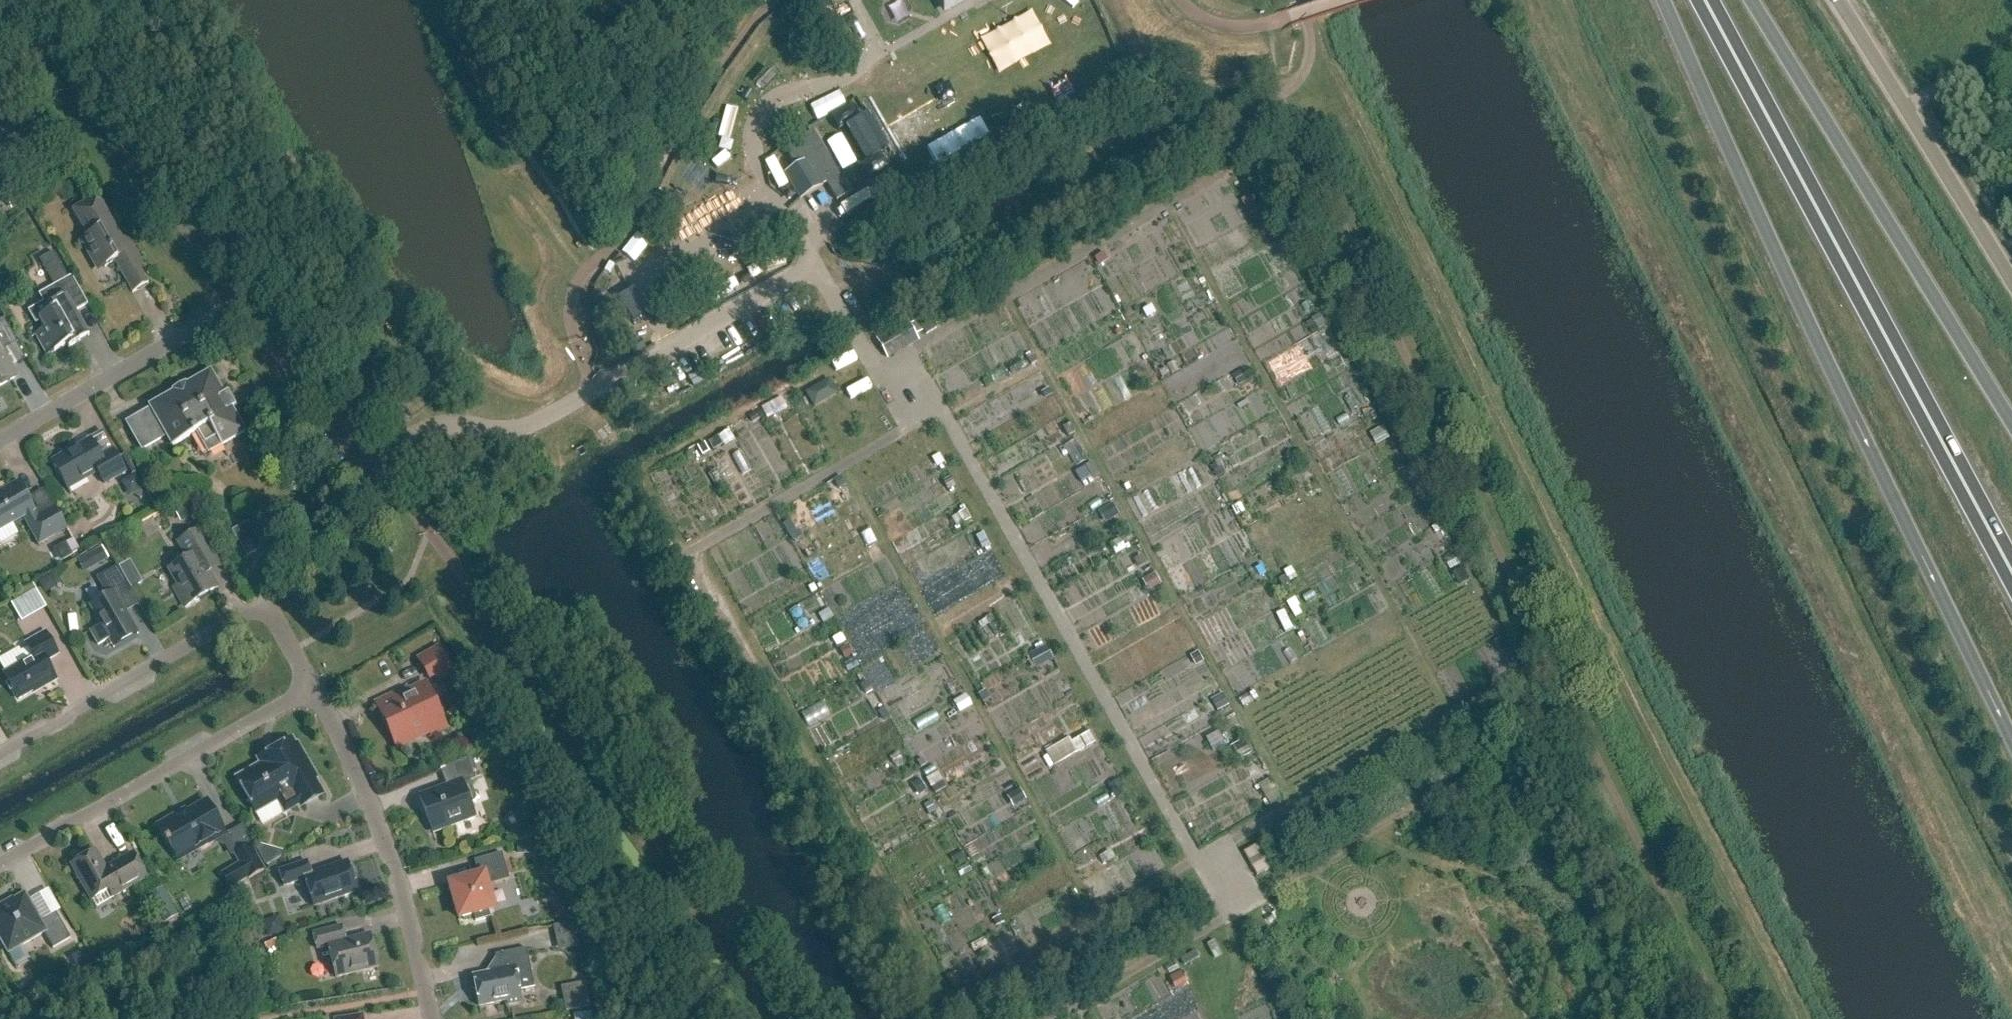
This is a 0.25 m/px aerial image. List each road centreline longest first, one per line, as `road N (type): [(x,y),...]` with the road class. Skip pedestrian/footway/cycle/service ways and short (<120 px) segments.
road 1 (trunk): [(1663,0),(1916,567),(2011,749)]
road 2 (trunk): [(2011,573),(1705,0)]
road 3 (trunk): [(2011,431),(1751,0)]
road 4 (residential): [(313,686),(271,611),(255,607),(0,755)]
road 5 (residential): [(254,295),(22,0)]
road 6 (residential): [(0,867),(313,686)]
road 7 (residential): [(433,1018),(414,916),(380,819),(313,686)]
road 8 (unclassified): [(2011,278),(1835,0)]
road 9 (residential): [(379,462),(423,432),(482,423),(517,431),(554,418),(675,347)]
road 10 (residential): [(0,441),(254,295)]
road 11 (residential): [(379,462),(254,295)]

